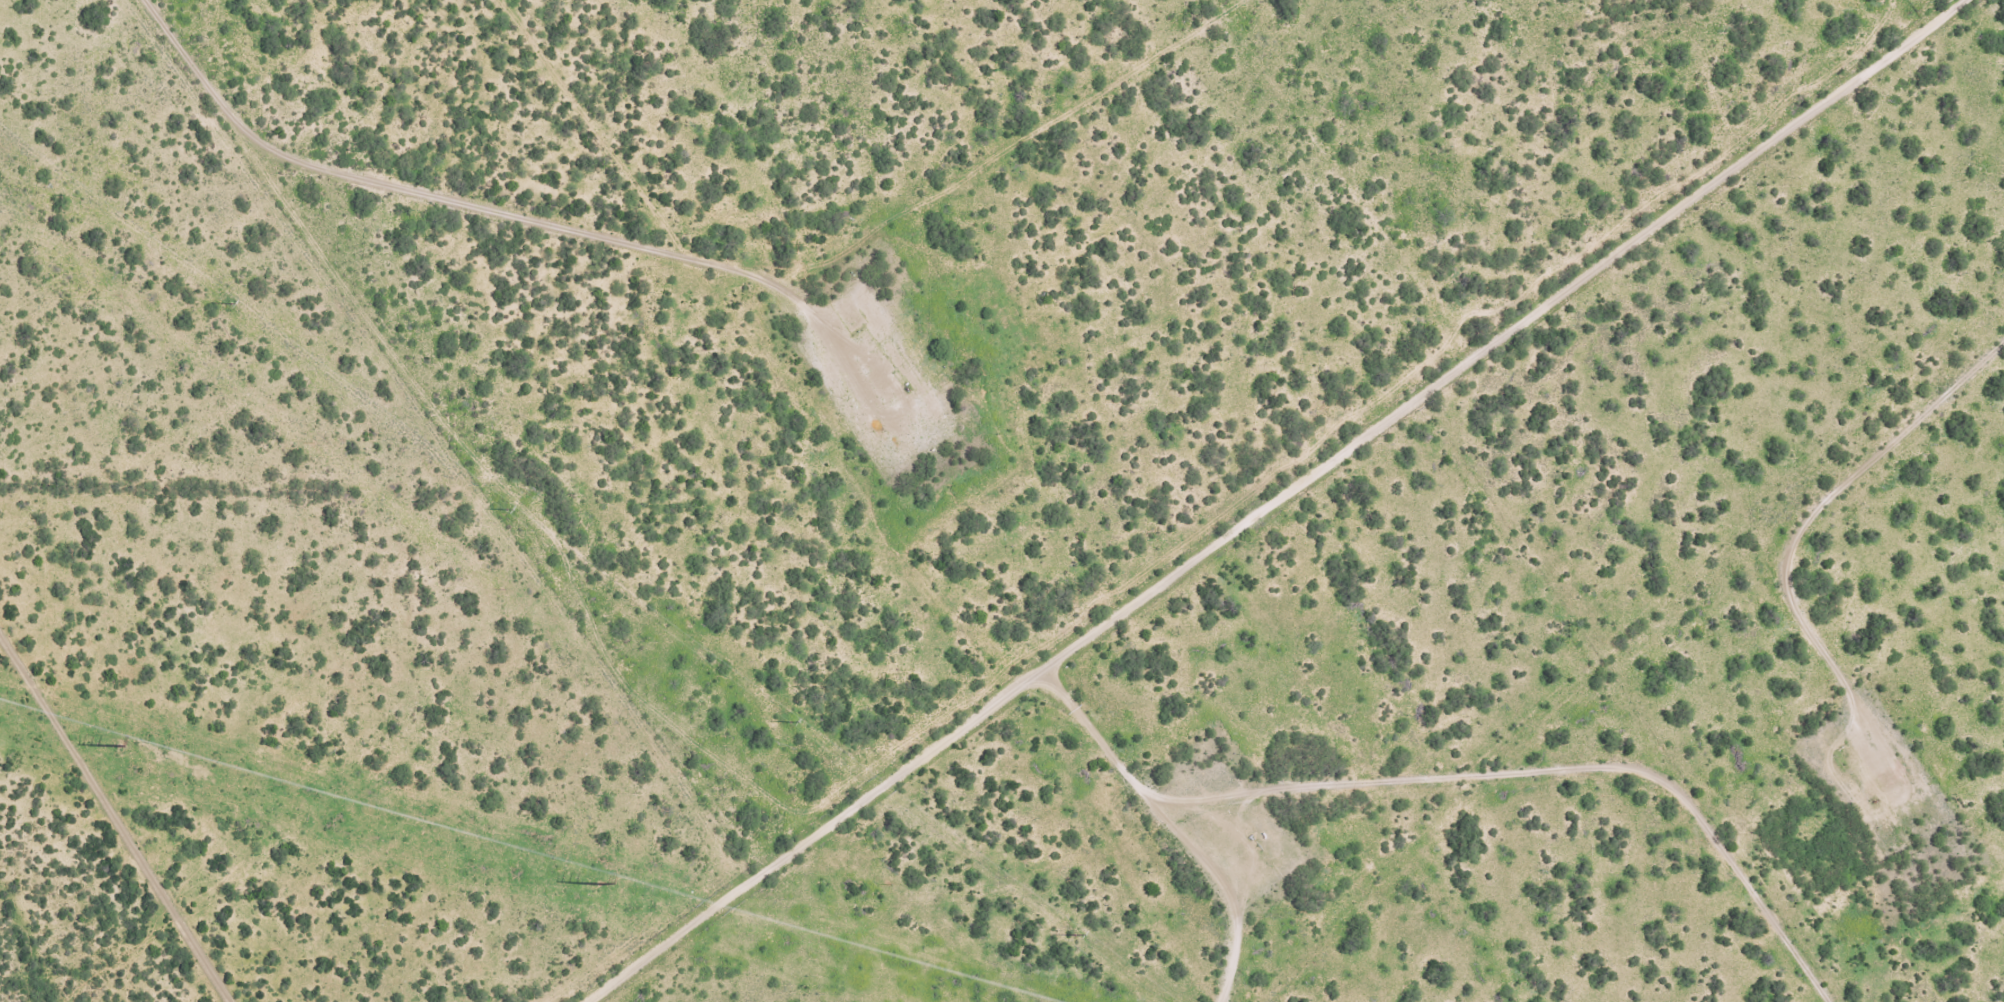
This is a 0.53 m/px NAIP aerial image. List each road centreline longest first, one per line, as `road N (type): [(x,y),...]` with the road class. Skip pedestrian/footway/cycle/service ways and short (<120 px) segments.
road 1 (residential): [(1953,0),(573,1001)]

